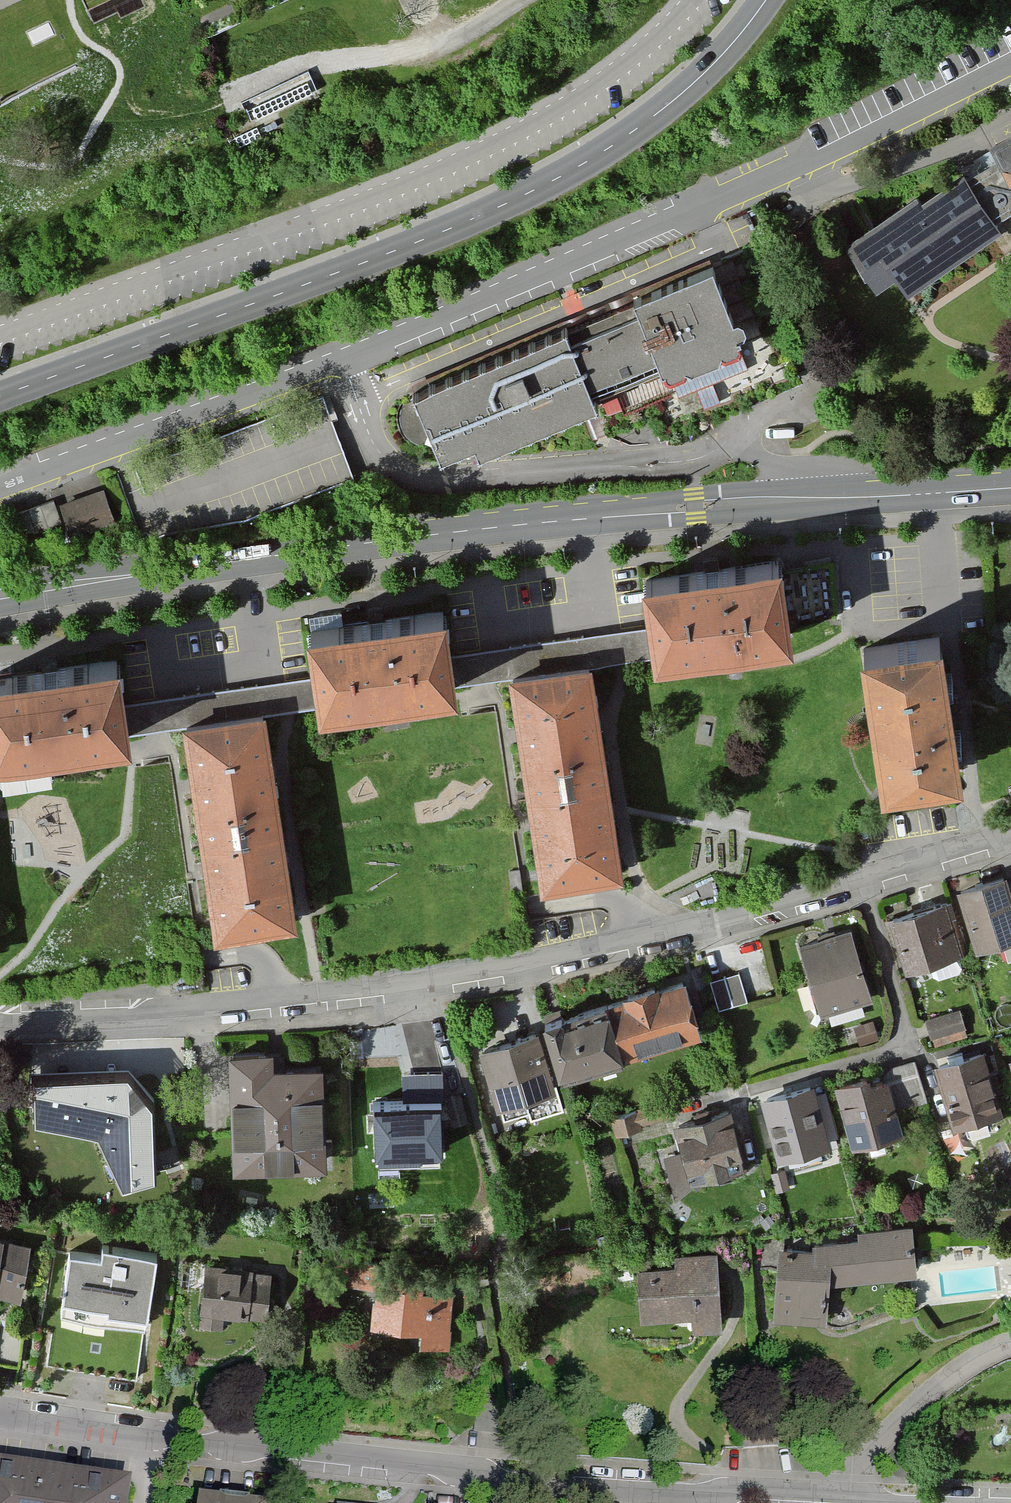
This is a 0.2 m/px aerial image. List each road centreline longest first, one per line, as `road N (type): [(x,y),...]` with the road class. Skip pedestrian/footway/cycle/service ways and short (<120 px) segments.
road 1 (residential): [(0,1020),(199,1008),(428,980),(598,951),(863,882)]
road 2 (unclassified): [(0,396),(531,191),(669,104),(766,0)]
road 3 (residential): [(0,1414),(149,1438),(595,1482),(860,1498)]
road 4 (secondary): [(845,497),(397,539),(0,597)]
road 5 (residential): [(339,359),(804,169),(1010,64)]
road 6 (residential): [(339,359),(379,451),(416,478),(742,452),(808,468),(845,497)]
road 7 (residential): [(0,490),(339,359)]
road 8 (residential): [(863,882),(907,1041),(729,1091)]
road 9 (residential): [(1010,1349),(976,1359),(902,1410),(868,1458),(860,1498)]
road 10 (secondary): [(1010,487),(845,497)]
road 11 (residential): [(863,882),(1010,839)]
road 12 (residential): [(860,1498),(1010,1500)]

